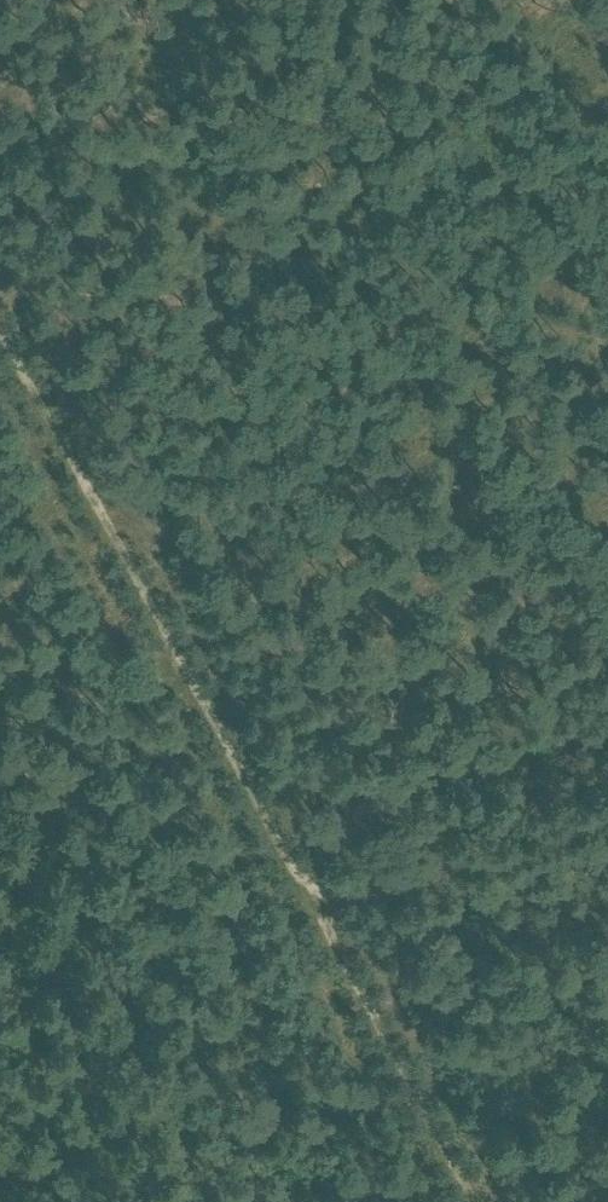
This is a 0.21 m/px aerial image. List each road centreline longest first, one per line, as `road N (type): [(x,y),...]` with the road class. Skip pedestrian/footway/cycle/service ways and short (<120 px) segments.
road 1 (track): [(0,329),(471,1201)]
road 2 (track): [(607,774),(530,808),(444,868),(386,892),(310,898)]
road 3 (track): [(182,665),(113,718),(78,733),(0,718)]

